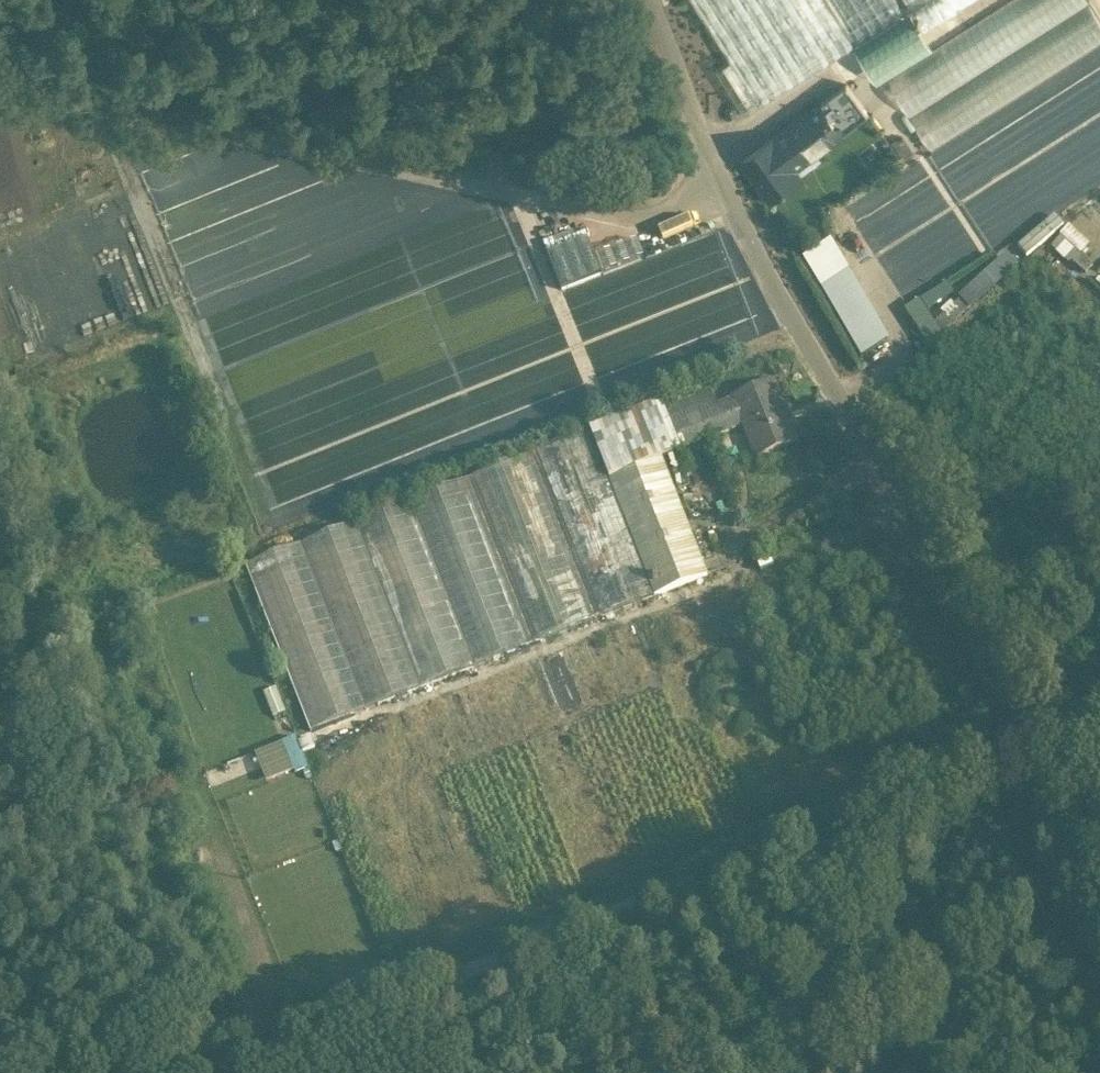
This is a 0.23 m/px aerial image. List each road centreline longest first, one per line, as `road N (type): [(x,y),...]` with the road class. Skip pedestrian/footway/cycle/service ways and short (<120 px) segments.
road 1 (track): [(1099,744),(1047,724),(176,1072)]
road 2 (unclassified): [(650,0),(750,250),(1047,724)]
road 3 (track): [(750,250),(0,96)]

